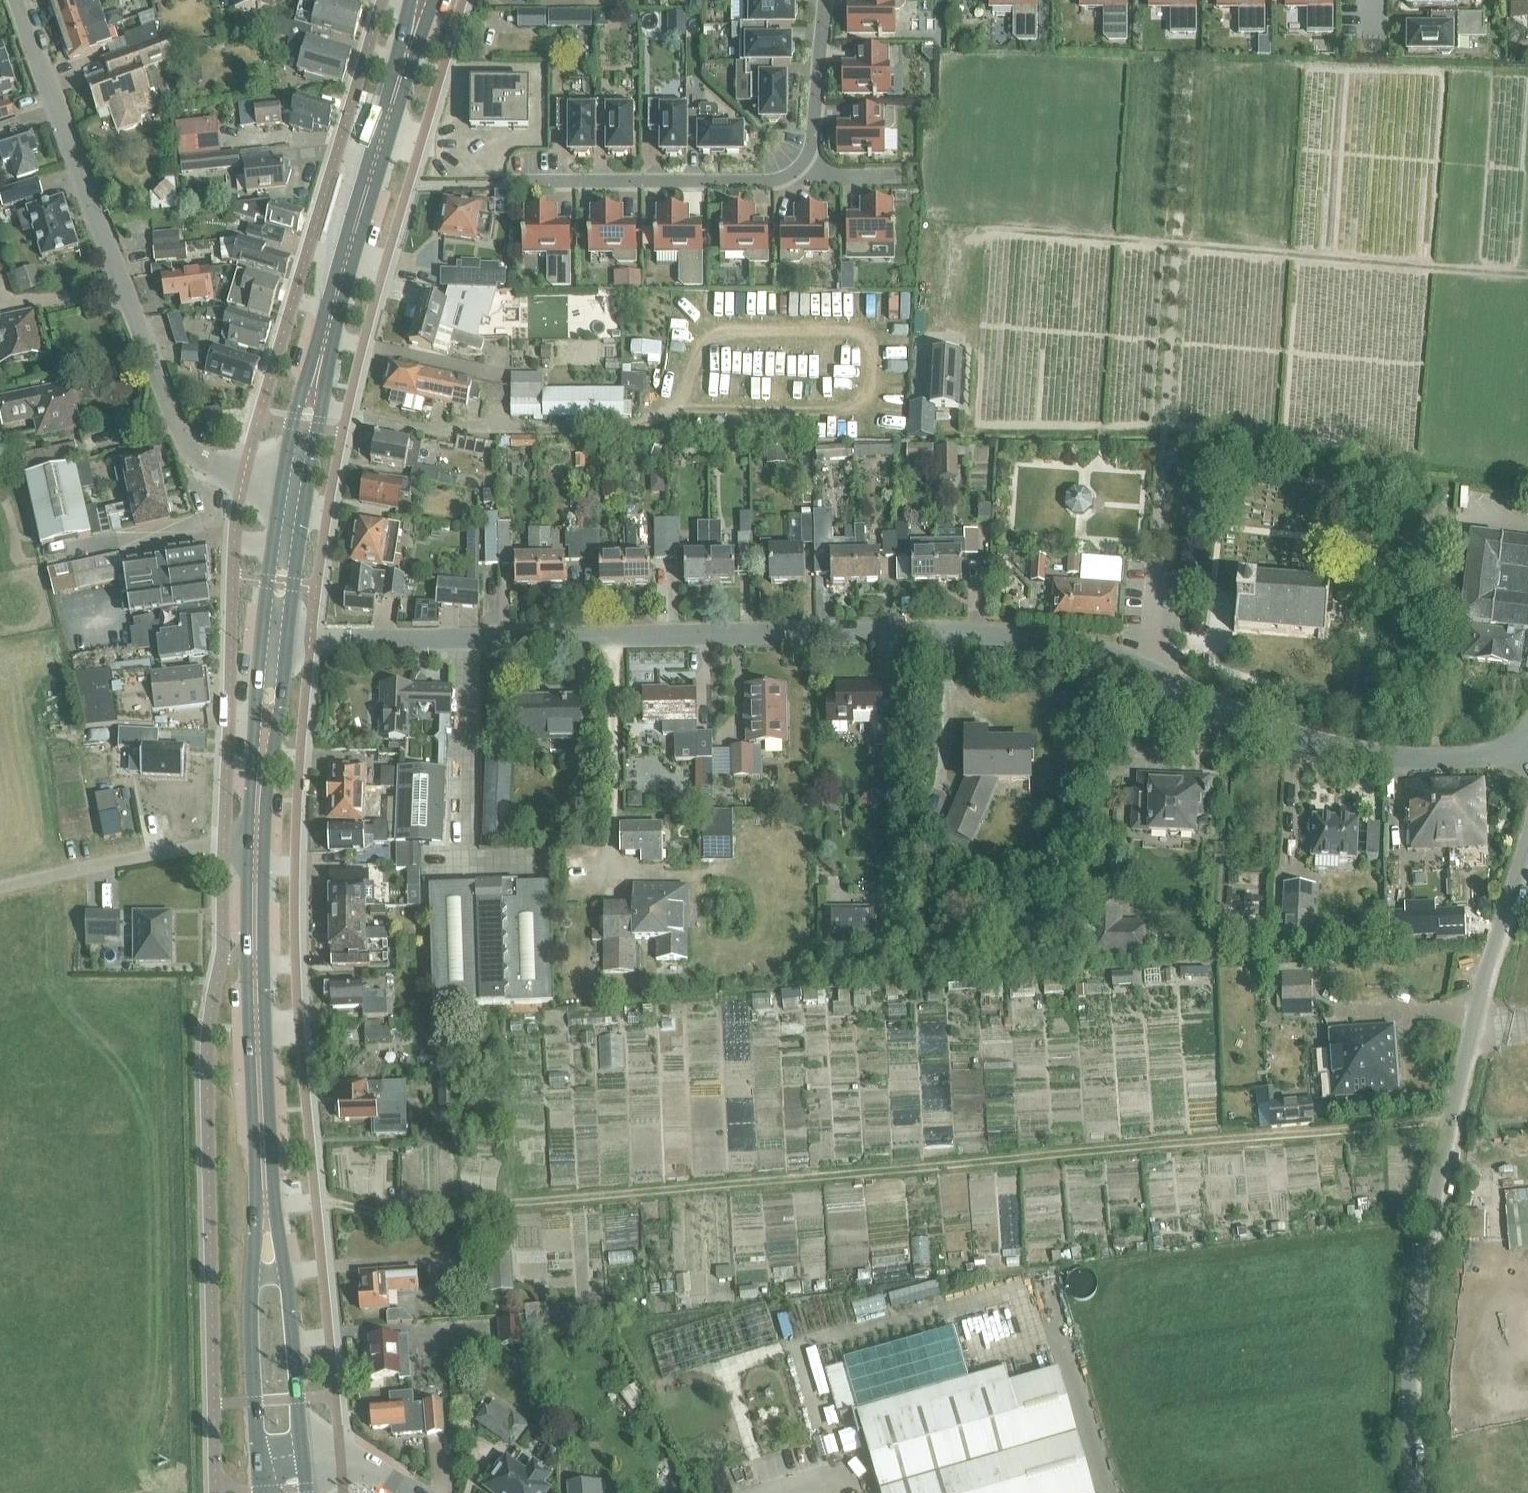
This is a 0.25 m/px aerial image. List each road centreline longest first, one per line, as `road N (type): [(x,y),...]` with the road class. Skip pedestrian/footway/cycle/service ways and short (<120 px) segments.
road 1 (residential): [(1527,753),(1338,753),(1125,658),(1023,633),(287,637)]
road 2 (track): [(313,1205),(411,1215),(1454,1122)]
road 3 (unclassified): [(1419,1492),(1414,1351),(1431,1224),(1527,836)]
road 4 (unclassified): [(281,482),(216,463),(183,436),(19,0)]
road 5 (residential): [(500,183),(790,173),(809,152),(824,0)]
road 6 (primary): [(265,1193),(256,927),(263,738)]
road 7 (primary): [(315,369),(415,21)]
road 8 (primary): [(265,1193),(252,1247),(258,1458)]
road 9 (primary): [(303,1454),(282,1246),(265,1193)]
road 10 (primary): [(281,482),(260,636)]
road 11 (primary): [(287,637),(306,489)]
road 12 (primary): [(306,489),(319,409),(315,369)]

